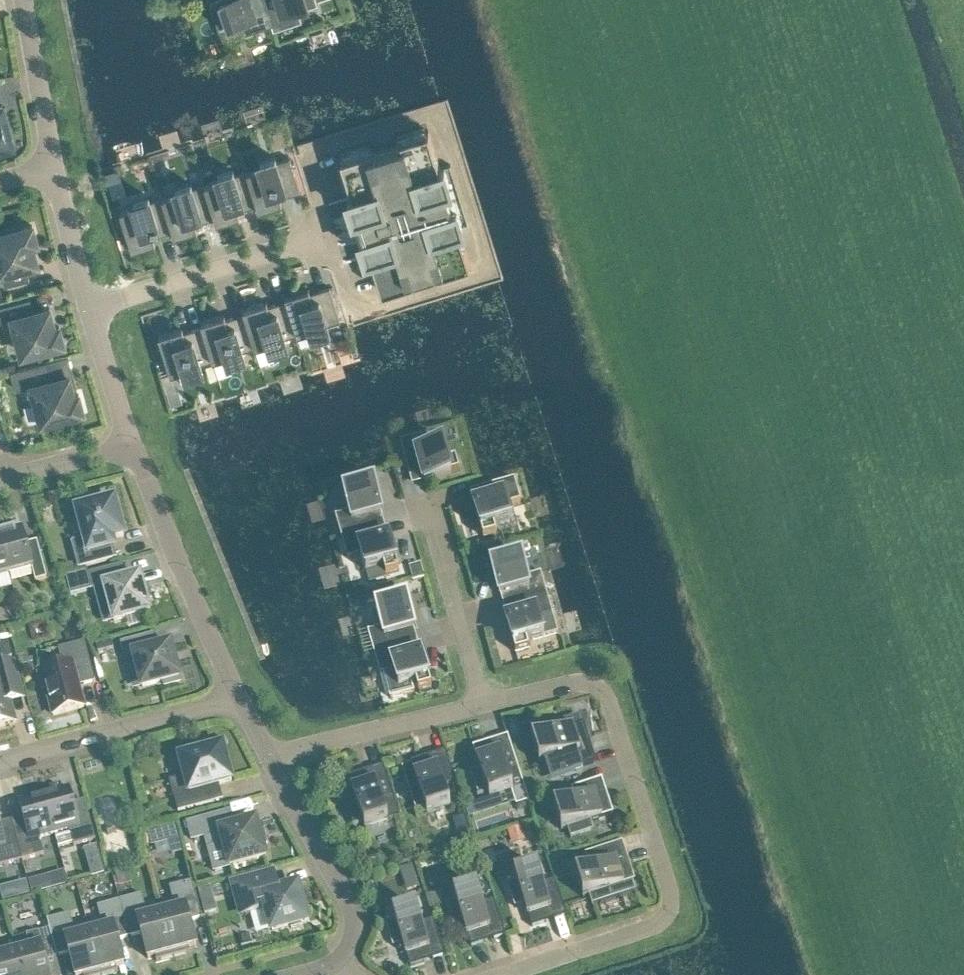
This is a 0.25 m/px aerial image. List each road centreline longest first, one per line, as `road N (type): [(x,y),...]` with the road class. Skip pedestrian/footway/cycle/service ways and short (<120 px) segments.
road 1 (residential): [(511,974),(651,930),(668,914),(671,894),(599,689),(576,683),(483,706)]
road 2 (residential): [(94,305),(326,233),(305,146)]
road 3 (residential): [(133,447),(238,699)]
road 4 (residential): [(0,765),(238,699)]
road 5 (residential): [(270,756),(353,906),(357,938),(336,967)]
road 6 (residential): [(483,706),(270,756)]
road 7 (residential): [(483,706),(426,502)]
road 8 (residential): [(23,0),(57,165)]
road 9 (residential): [(94,305),(133,447)]
road 10 (residential): [(57,165),(94,305)]
road 11 (residential): [(0,482),(133,447)]

